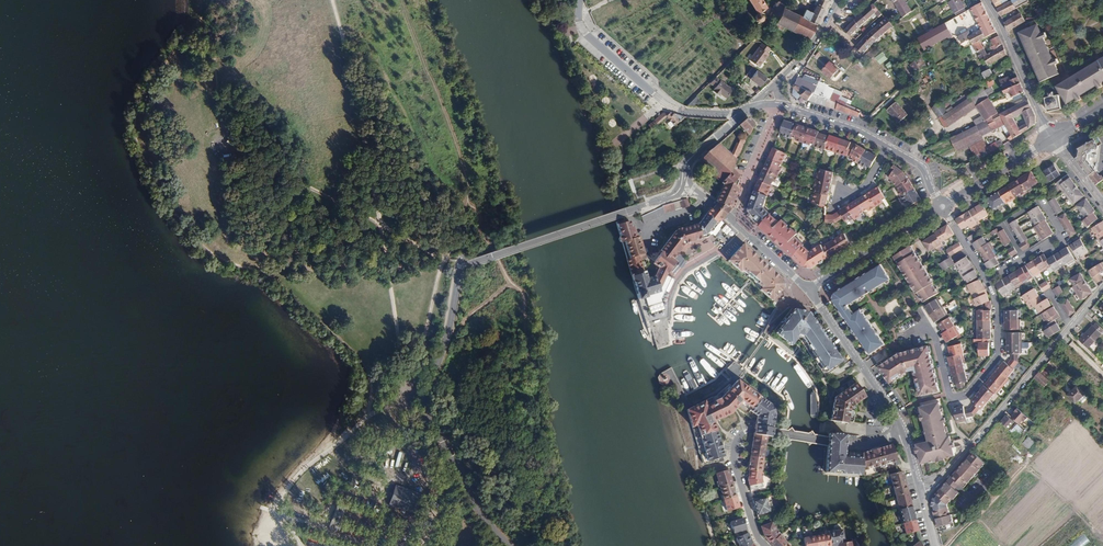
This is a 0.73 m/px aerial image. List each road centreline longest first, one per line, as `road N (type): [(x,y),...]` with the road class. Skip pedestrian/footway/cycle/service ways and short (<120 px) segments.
road 1 (residential): [(663,199),(460,268),(428,407),(472,501),(510,545)]
road 2 (residential): [(904,433),(859,444),(742,433),(734,459),(765,545)]
road 3 (residential): [(922,496),(1102,288)]
road 4 (track): [(332,0),(380,223)]
road 5 (residential): [(580,0),(587,35),(666,104),(743,114)]
road 6 (residential): [(988,280),(998,353),(967,395),(950,396),(928,324)]
road 7 (track): [(946,545),(1026,465),(1102,535)]
road 8 (residential): [(808,289),(904,433)]
road 9 (track): [(380,223),(406,391)]
road 10 (residential): [(942,207),(808,289)]
road 11 (tertiary): [(1053,139),(986,0)]
road 12 (tertiary): [(1053,139),(942,207)]
road 13 (residential): [(1043,200),(1060,237),(988,280)]
road 14 (residential): [(732,220),(777,104)]

